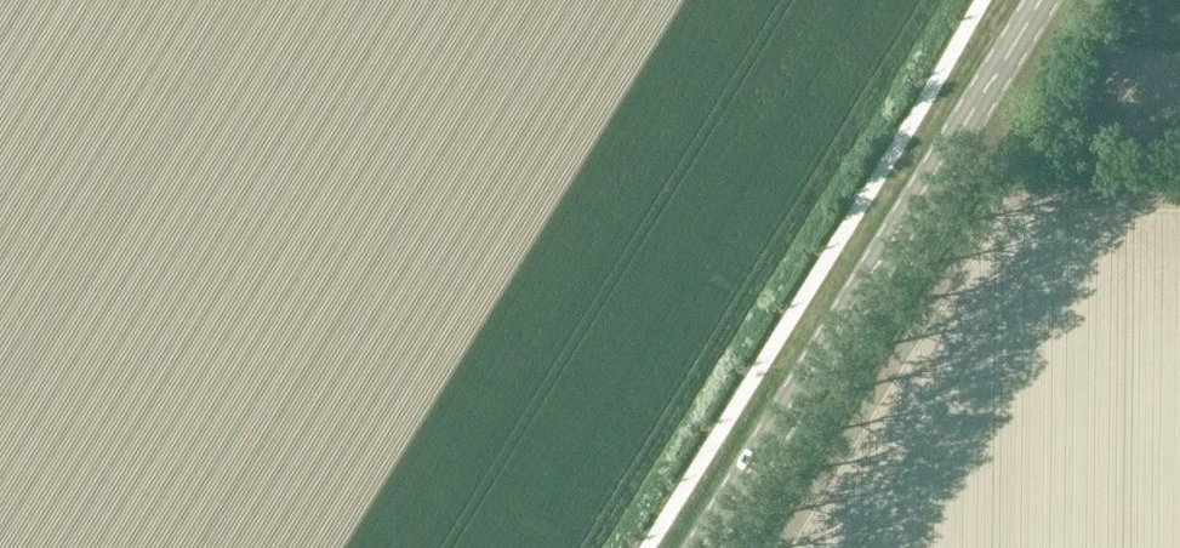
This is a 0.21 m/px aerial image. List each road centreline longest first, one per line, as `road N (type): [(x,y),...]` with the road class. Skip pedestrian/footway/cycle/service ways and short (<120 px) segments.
road 1 (secondary): [(701,547),(1043,0)]

